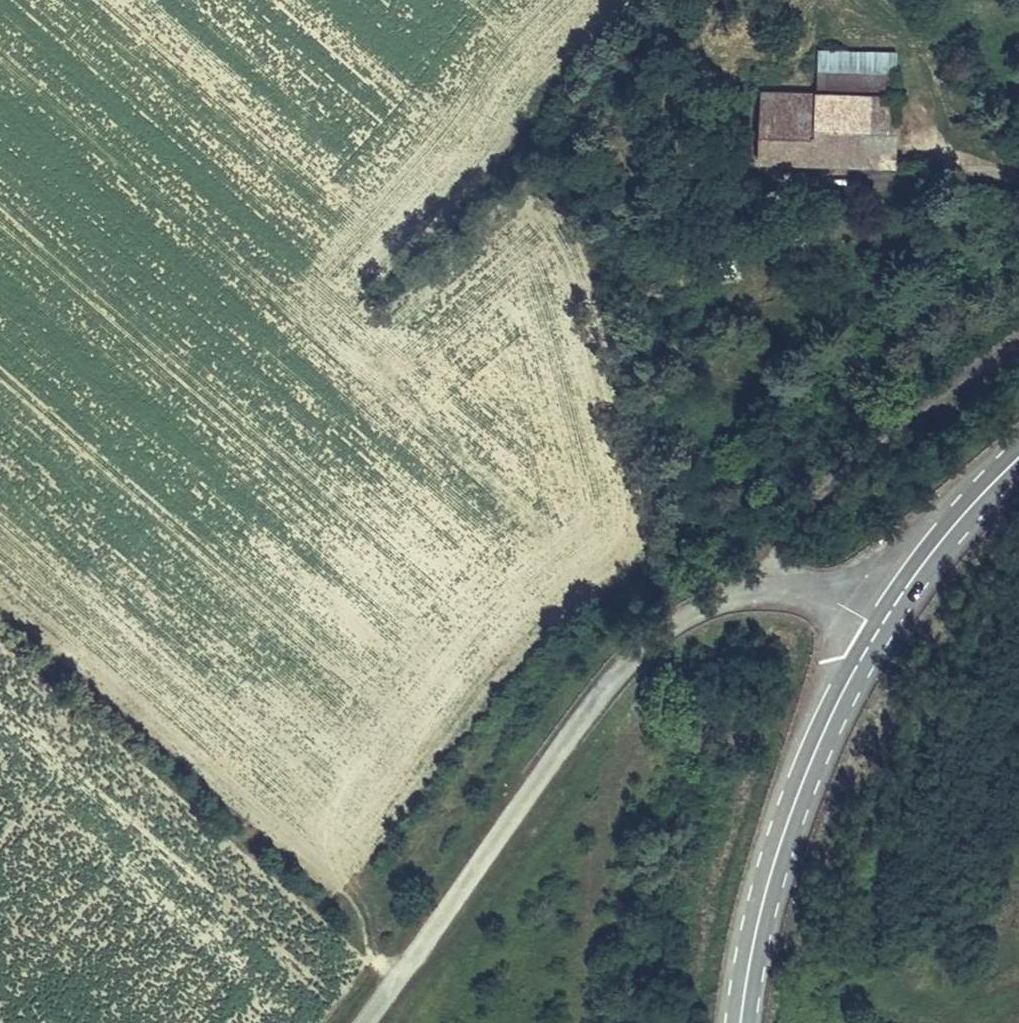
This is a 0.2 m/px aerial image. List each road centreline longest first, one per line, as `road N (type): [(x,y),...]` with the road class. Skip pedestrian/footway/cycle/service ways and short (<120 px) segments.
road 1 (primary): [(741,1022),(772,868),(836,700),(984,479),(1018,445)]

